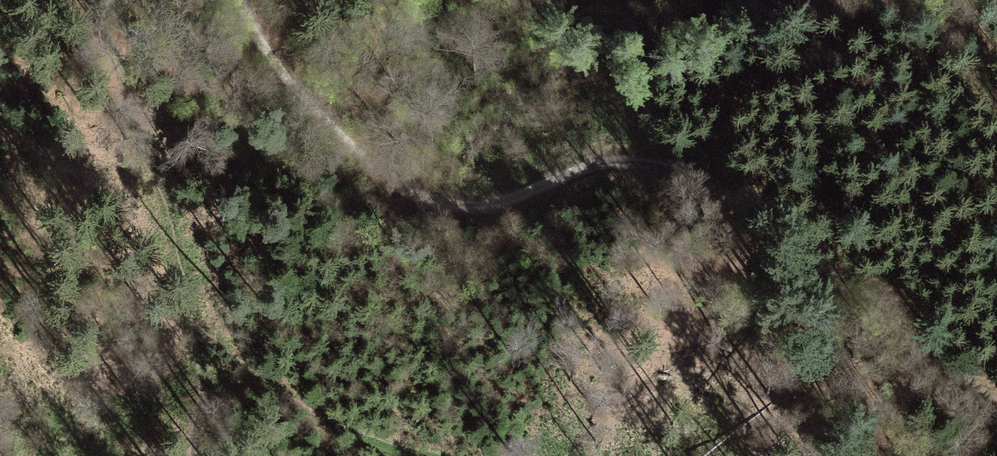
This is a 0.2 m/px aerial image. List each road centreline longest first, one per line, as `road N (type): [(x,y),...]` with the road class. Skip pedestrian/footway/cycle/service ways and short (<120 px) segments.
road 1 (track): [(241,0),(298,92),(416,197),(465,205),(503,199),(590,160),(625,153),(665,161),(729,191),(835,262),(996,417)]
road 2 (track): [(195,378),(276,391),(404,449),(438,455)]

